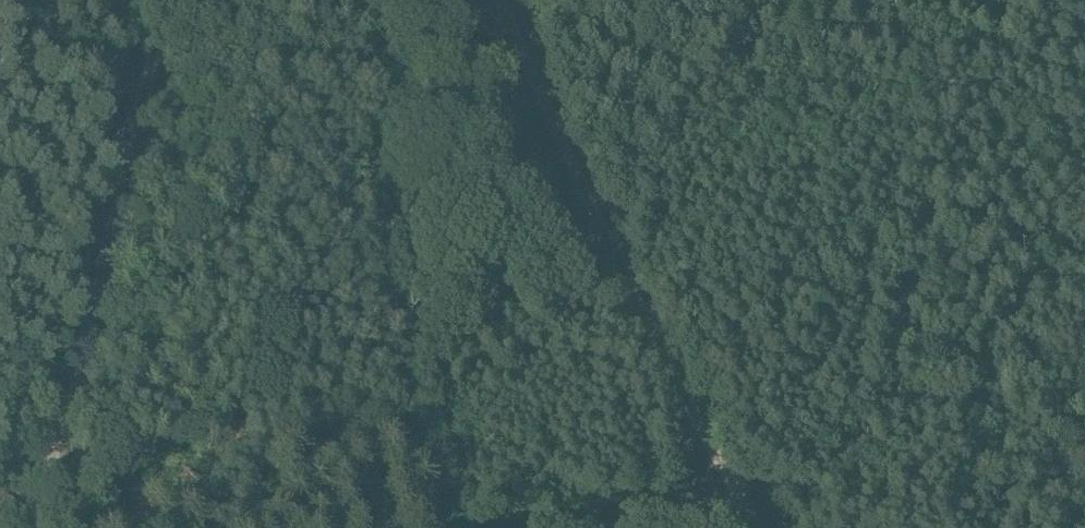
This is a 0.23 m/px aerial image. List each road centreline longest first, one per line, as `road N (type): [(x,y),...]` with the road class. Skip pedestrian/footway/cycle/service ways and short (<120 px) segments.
road 1 (track): [(495,0),(755,527)]
road 2 (track): [(555,527),(734,492)]

